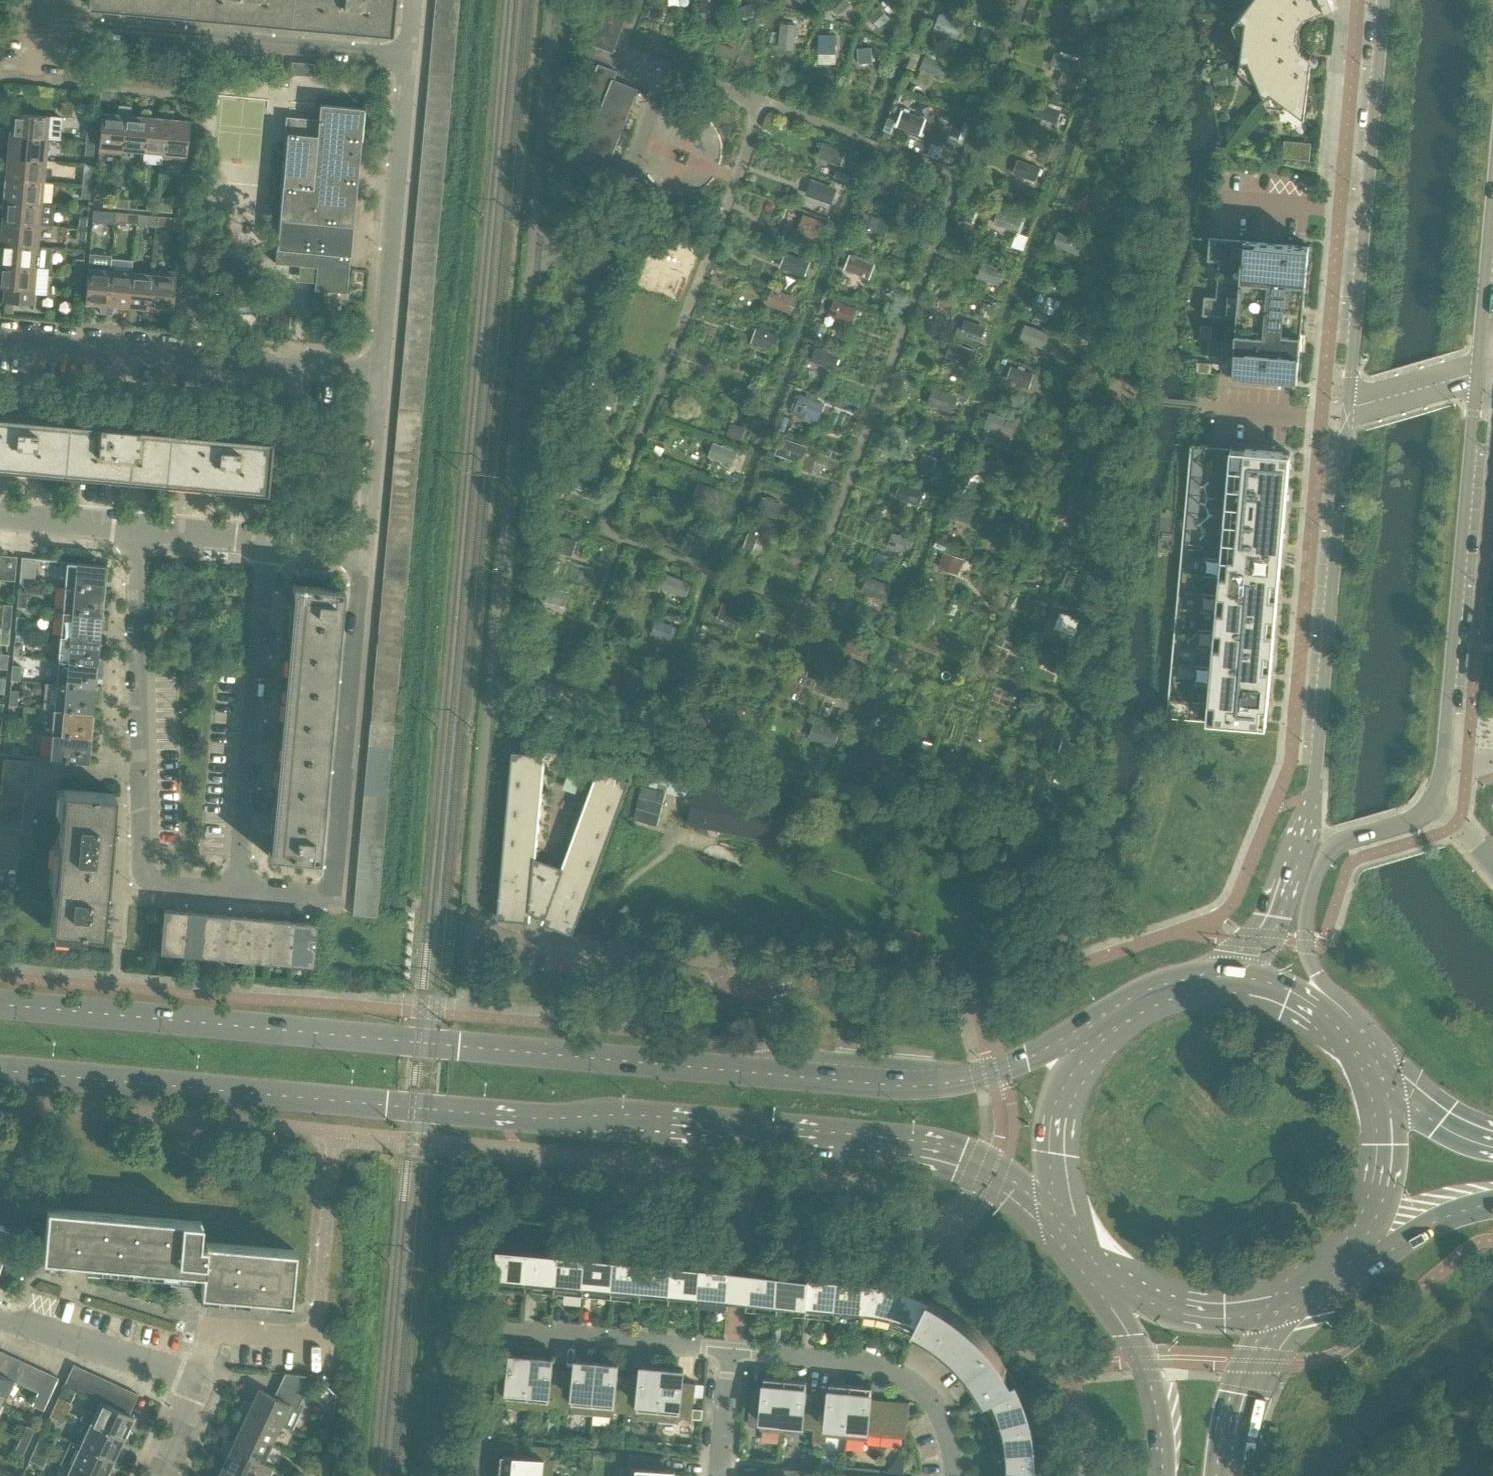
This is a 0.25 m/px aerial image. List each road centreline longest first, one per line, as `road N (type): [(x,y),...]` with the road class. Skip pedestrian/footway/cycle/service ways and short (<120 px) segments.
road 1 (primary): [(0,1070),(902,1145),(989,1169),(1079,1231)]
road 2 (primary): [(785,1075),(0,1005)]
road 3 (tertiary): [(1348,410),(1311,806),(1274,917),(1230,984)]
road 4 (unclassified): [(237,895),(331,902),(362,546)]
road 5 (residential): [(237,895),(160,888),(146,878),(134,526)]
road 6 (unclassified): [(785,1075),(783,989),(766,964),(513,942),(488,935),(472,918)]
road 7 (tertiary): [(1385,0),(1348,410)]
road 8 (residential): [(407,58),(36,25),(38,0)]
road 9 (tertiary): [(1443,765),(1478,373)]
road 10 (residential): [(480,1475),(493,1329),(730,1352)]
road 11 (residential): [(378,374),(0,339)]
road 12 (residential): [(237,895),(269,538)]
road 13 (tertiary): [(1354,1050),(1336,996),(1307,954),(1307,914),(1320,868),(1341,842),(1412,820),(1432,802)]
road 14 (primary): [(1104,1030),(1004,1069),(924,1086),(785,1075)]
road 15 (residential): [(378,374),(407,58)]
road 16 (residential): [(953,1475),(951,1439),(911,1383),(857,1363),(730,1352)]
road 17 (primary): [(1104,1030),(1070,1082),(1057,1133),(1059,1179),(1079,1231)]
road 18 (primary): [(1123,1280),(1158,1405),(1162,1475)]
road 19 (residential): [(186,1379),(0,1318)]
road 20 (primary): [(1352,1246),(1371,1214),(1385,1146),(1364,1064)]
road 21 (primary): [(1229,1475),(1242,1394),(1283,1298)]
road 22 (tertiary): [(1478,373),(1492,190)]
road 23 (residential): [(362,546),(378,374)]
road 24 (primary): [(1123,1280),(1198,1310),(1283,1298)]
road 25 (unclassified): [(186,1379),(219,1332),(317,1340)]
road 26 (primary): [(1492,1140),(1444,1119),(1364,1064)]
road 27 (primary): [(1352,1246),(1404,1240),(1492,1204)]
road 28 (primary): [(1354,1050),(1287,998),(1230,984)]
road 29 (primary): [(1230,984),(1176,991),(1104,1030)]
road 30 (residential): [(134,526),(269,538)]
road 31 (residential): [(1348,410),(1478,373)]
road 32 (residential): [(0,514),(134,526)]
road 33 (residential): [(719,1475),(730,1352)]

